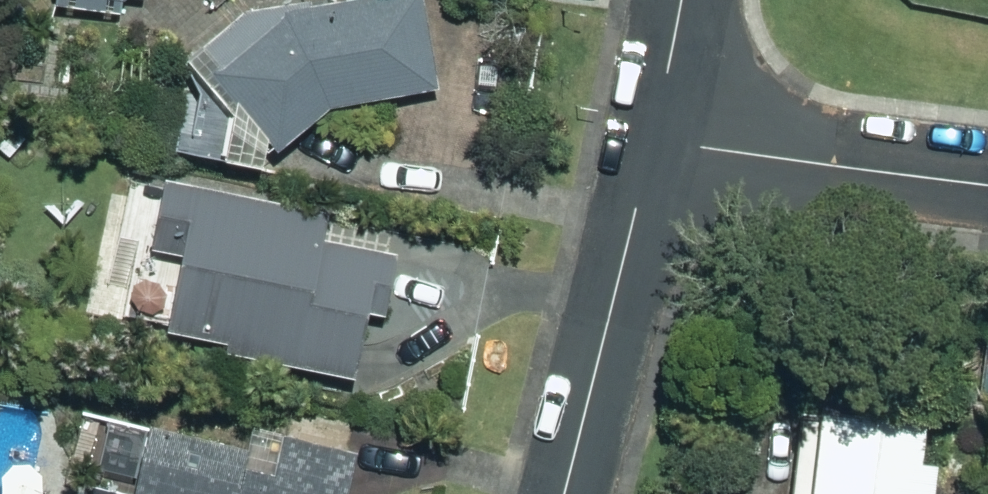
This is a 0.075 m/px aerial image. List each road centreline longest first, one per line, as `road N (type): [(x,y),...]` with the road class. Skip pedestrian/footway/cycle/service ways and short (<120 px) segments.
road 1 (residential): [(654,141),(565,493)]
road 2 (residential): [(987,184),(654,141)]
road 3 (residential): [(681,0),(654,141)]

